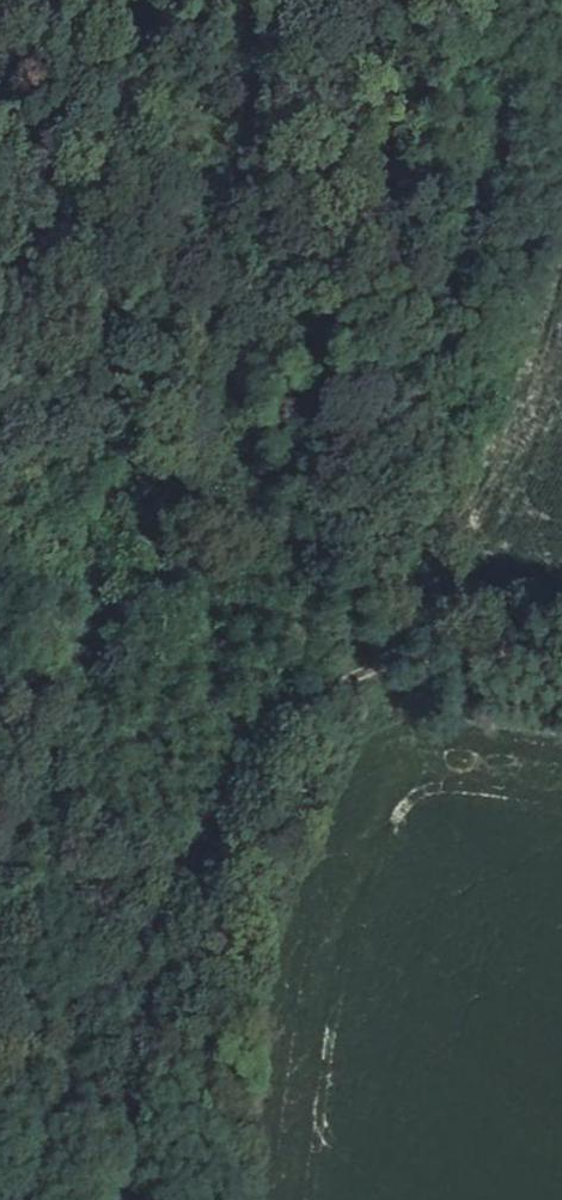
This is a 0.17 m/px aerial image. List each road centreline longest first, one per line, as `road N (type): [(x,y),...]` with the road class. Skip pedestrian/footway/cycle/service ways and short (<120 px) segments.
road 1 (track): [(561,664),(475,651),(344,681),(163,922),(33,1122),(4,1199)]

